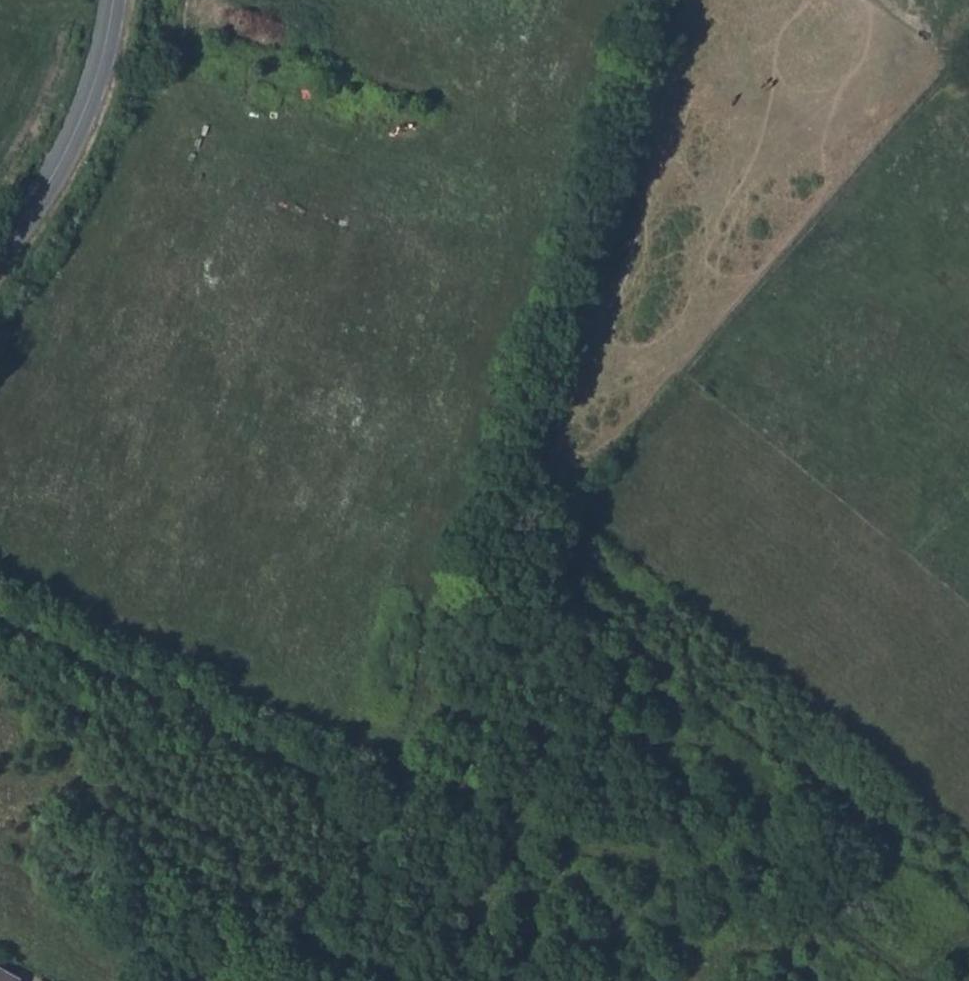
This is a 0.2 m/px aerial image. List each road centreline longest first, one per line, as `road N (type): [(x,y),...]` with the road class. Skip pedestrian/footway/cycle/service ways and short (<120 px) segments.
road 1 (unclassified): [(112,0),(79,126),(0,249)]
road 2 (track): [(698,980),(711,965),(760,947),(806,980)]

